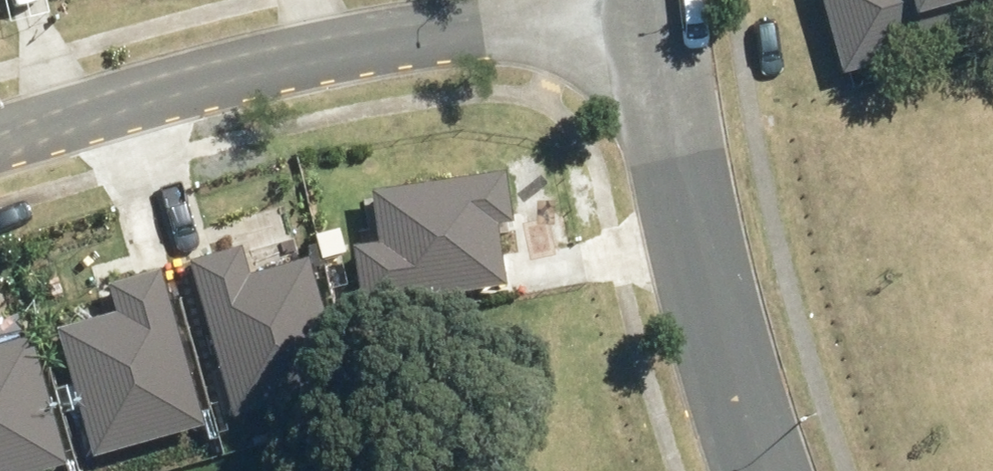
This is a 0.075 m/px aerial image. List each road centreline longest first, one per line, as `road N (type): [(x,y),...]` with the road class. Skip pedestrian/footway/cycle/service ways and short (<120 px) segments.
road 1 (residential): [(0,143),(224,77),(622,0)]
road 2 (residential): [(756,470),(669,169),(649,0)]

